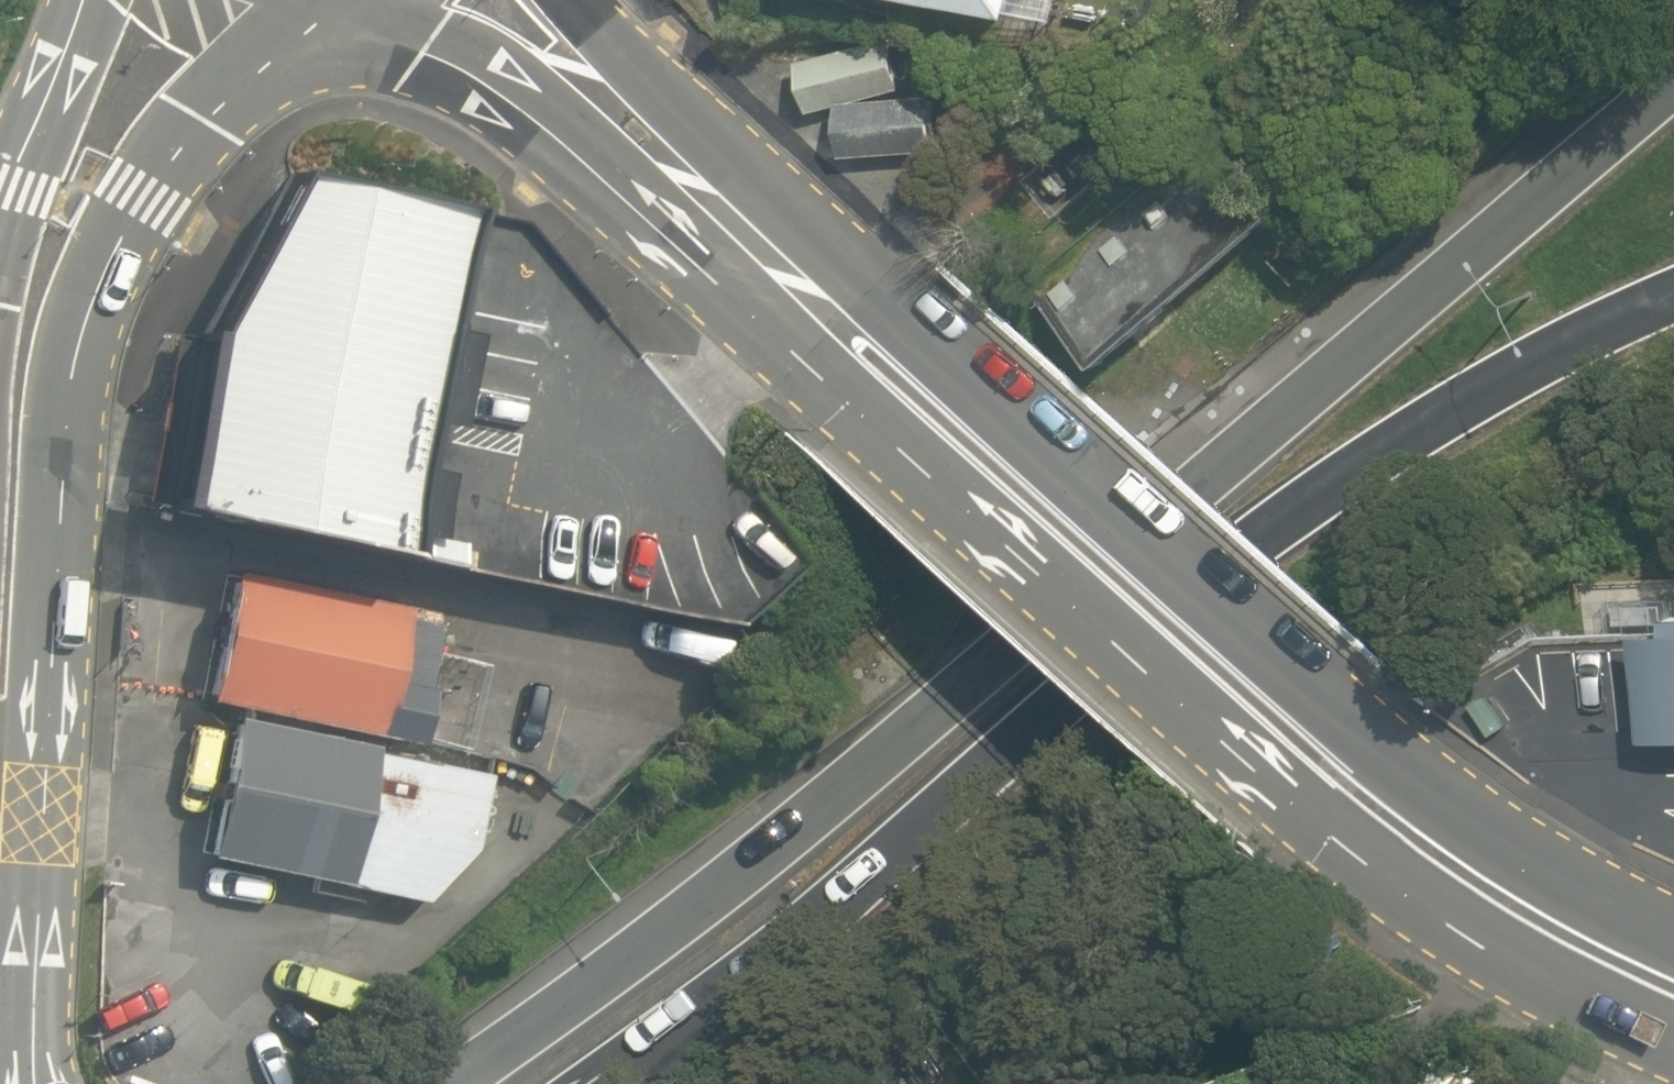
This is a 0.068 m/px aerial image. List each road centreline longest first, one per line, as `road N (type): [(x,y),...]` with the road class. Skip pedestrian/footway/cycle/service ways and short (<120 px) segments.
road 1 (motorway): [(455,1083),(881,769),(1346,339),(1673,66)]
road 2 (motorway): [(1673,296),(1517,359),(1283,509),(783,938),(582,1083)]
road 3 (tertiary): [(1673,1049),(1494,958),(1286,799),(828,386),(830,324)]
road 4 (secondary): [(258,0),(137,188),(79,334),(45,689),(32,977),(43,1083)]
road 5 (tertiary): [(830,324),(905,308),(1339,705),(1476,815),(1673,924)]
road 6 (tertiary): [(830,324),(604,95)]
road 7 (tertiary): [(604,95),(522,109),(427,51),(369,0)]
road 8 (secondary): [(0,216),(81,0)]

